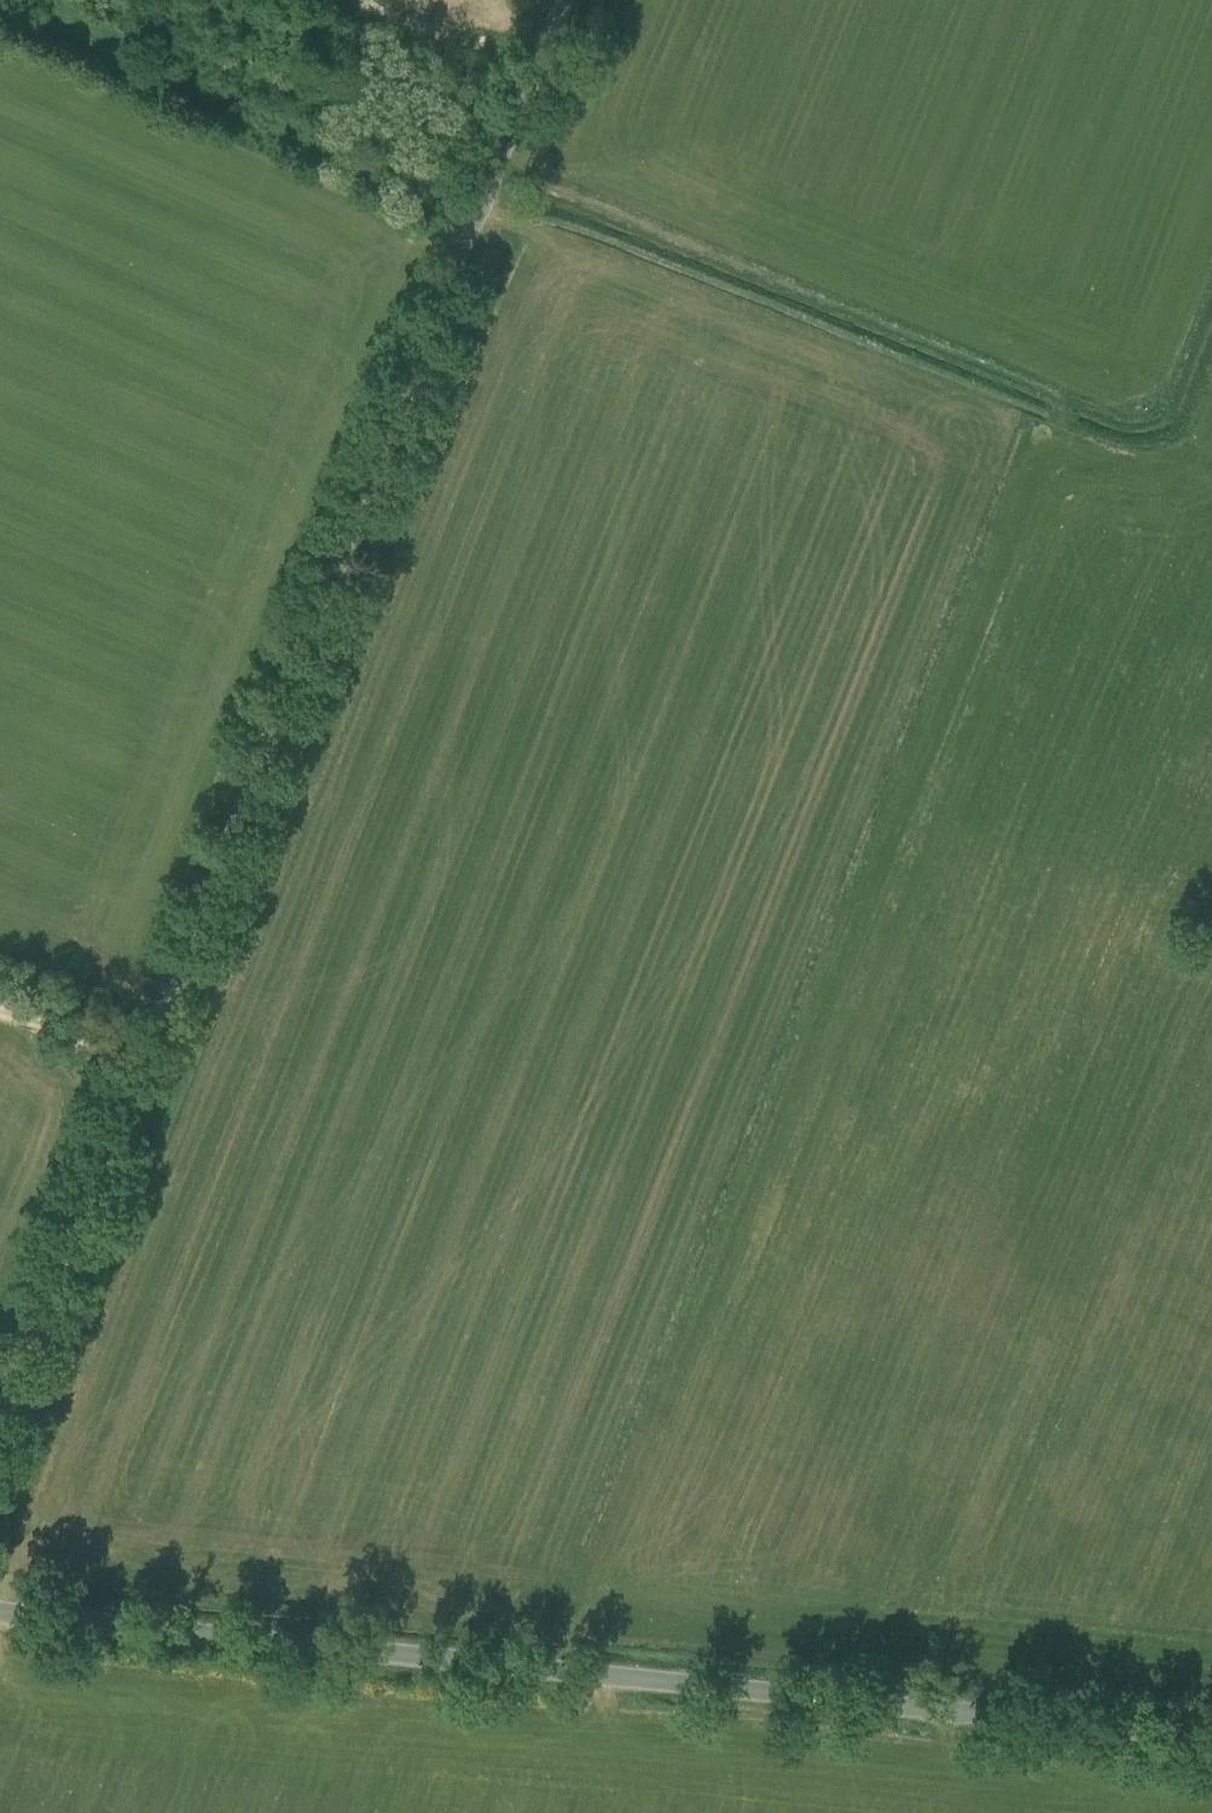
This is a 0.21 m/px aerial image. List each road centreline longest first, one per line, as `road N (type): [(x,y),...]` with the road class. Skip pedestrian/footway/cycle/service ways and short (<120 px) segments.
road 1 (unclassified): [(0,1422),(565,0)]
road 2 (unclassified): [(1211,1739),(0,1614)]

